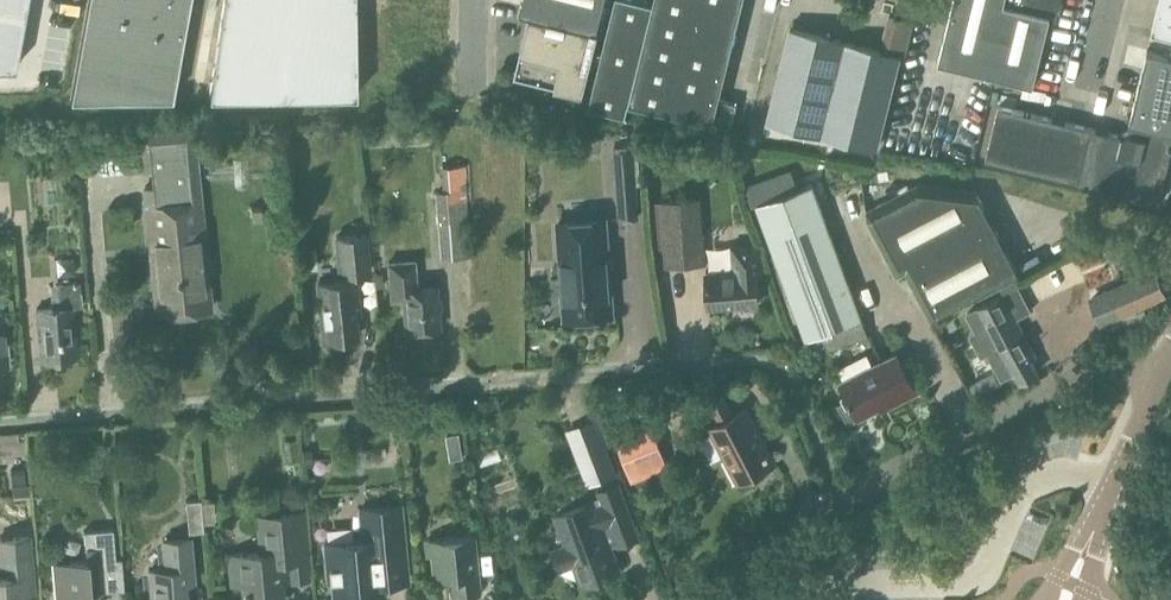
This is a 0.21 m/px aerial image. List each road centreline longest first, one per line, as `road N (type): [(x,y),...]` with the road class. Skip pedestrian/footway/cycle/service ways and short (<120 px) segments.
road 1 (residential): [(0,423),(717,366)]
road 2 (residential): [(1154,383),(1108,367),(840,498)]
road 3 (unclassified): [(1065,599),(1154,383)]

